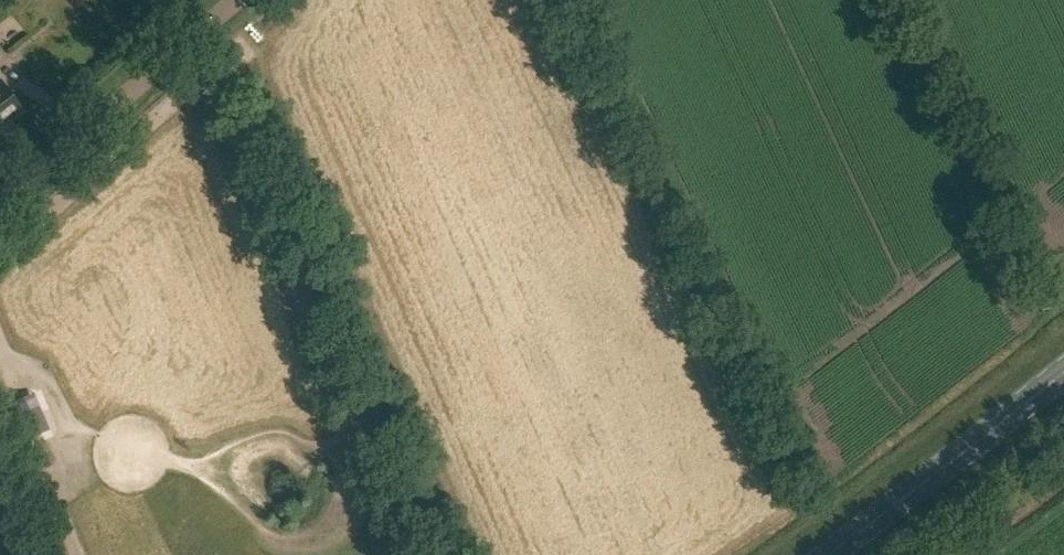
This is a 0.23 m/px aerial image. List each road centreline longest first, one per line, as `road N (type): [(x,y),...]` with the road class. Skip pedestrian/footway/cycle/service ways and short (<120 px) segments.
road 1 (unclassified): [(0,201),(235,0)]
road 2 (primary): [(822,554),(1063,372)]

